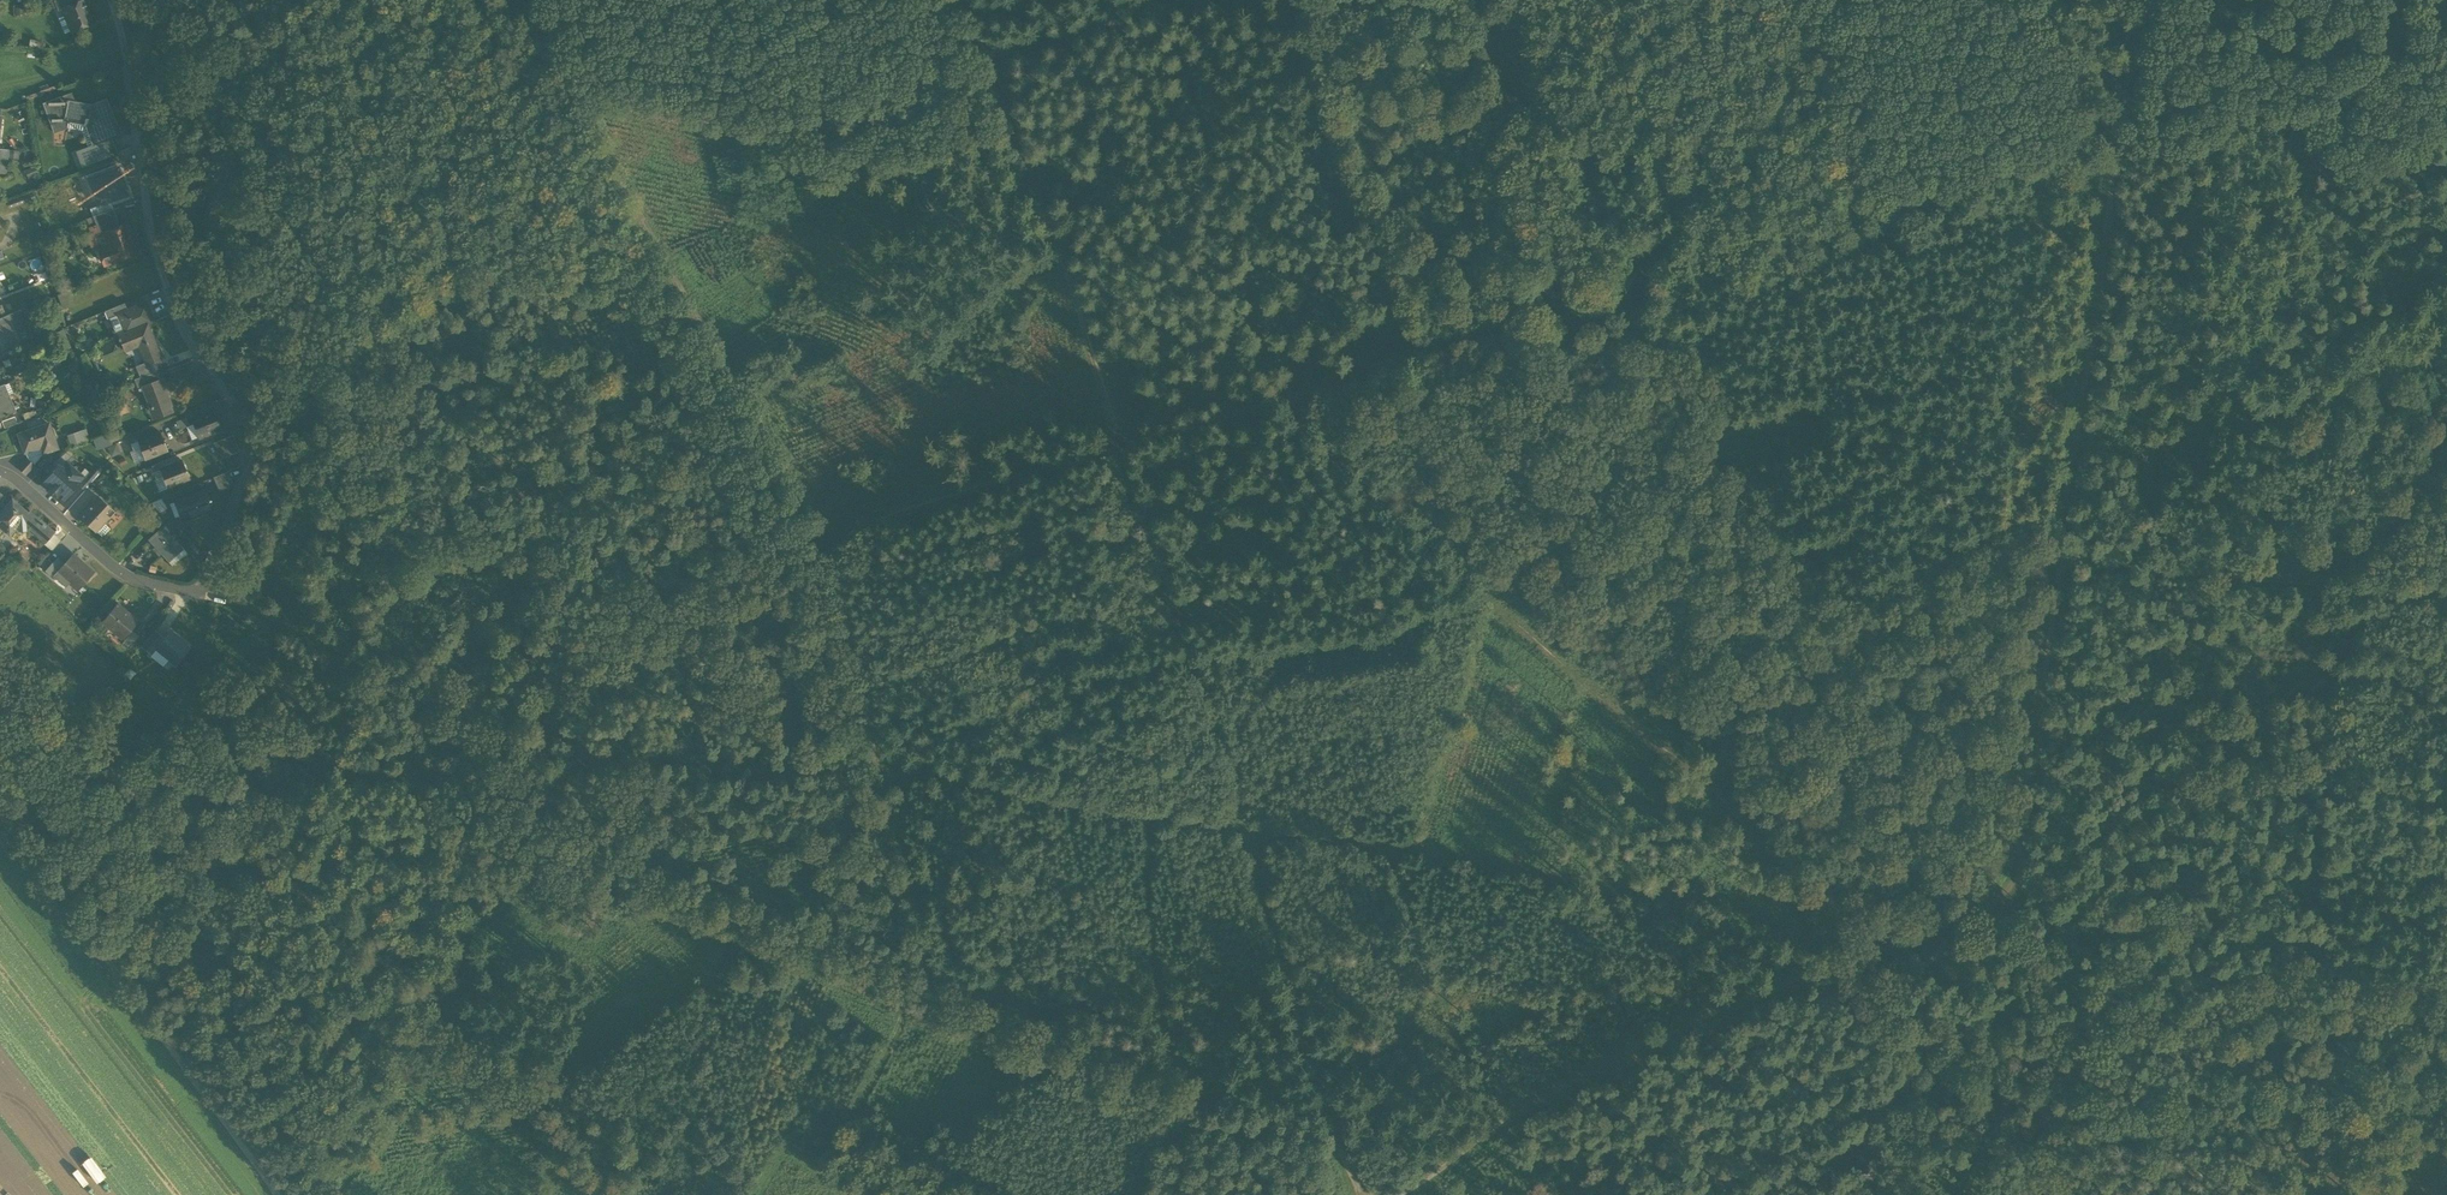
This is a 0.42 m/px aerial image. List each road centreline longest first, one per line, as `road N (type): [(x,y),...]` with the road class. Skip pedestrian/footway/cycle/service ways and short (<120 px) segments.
road 1 (track): [(2125,135),(2105,132),(1945,187),(1716,249),(1679,275),(1424,351),(1293,403),(1145,437),(825,538)]
road 2 (track): [(972,0),(1254,846),(1359,1194)]
road 3 (track): [(825,538),(876,759),(893,781),(1254,846),(1784,910)]
road 4 (residential): [(107,0),(172,309),(253,432),(248,471),(200,597),(122,576),(0,471)]
road 5 (track): [(1293,403),(1395,514),(1581,683),(1712,784),(1763,841),(1806,965)]
road 6 (track): [(1413,1194),(1485,1124),(1552,1081),(1806,965),(1928,925),(2024,862)]
road 7 (track): [(448,804),(338,661),(253,611),(200,597),(208,622),(199,673),(73,910)]
road 8 (track): [(511,0),(570,85),(825,538)]
road 9 (track): [(934,974),(1339,1133)]
road 10 (track): [(2125,135),(2059,558)]
road 11 (track): [(2098,289),(2133,301),(2232,388),(2288,414),(2337,411),(2382,389),(2446,335)]
road 12 (track): [(2059,558),(2446,595)]
road 13 (track): [(1295,0),(1312,20),(1336,140),(1389,248),(1424,351)]
road 14 (track): [(2125,135),(2140,151),(2217,134),(2380,58),(2440,0)]
road 15 (track): [(73,910),(280,1194)]
road 16 (track): [(2024,862),(1984,1194)]
road 17 (track): [(2024,862),(2059,558)]
road 18 (track): [(934,974),(734,901)]
road 19 (track): [(893,781),(934,974)]
road 20 (track): [(2156,0),(2125,135)]
road 21 (track): [(0,810),(73,910)]

